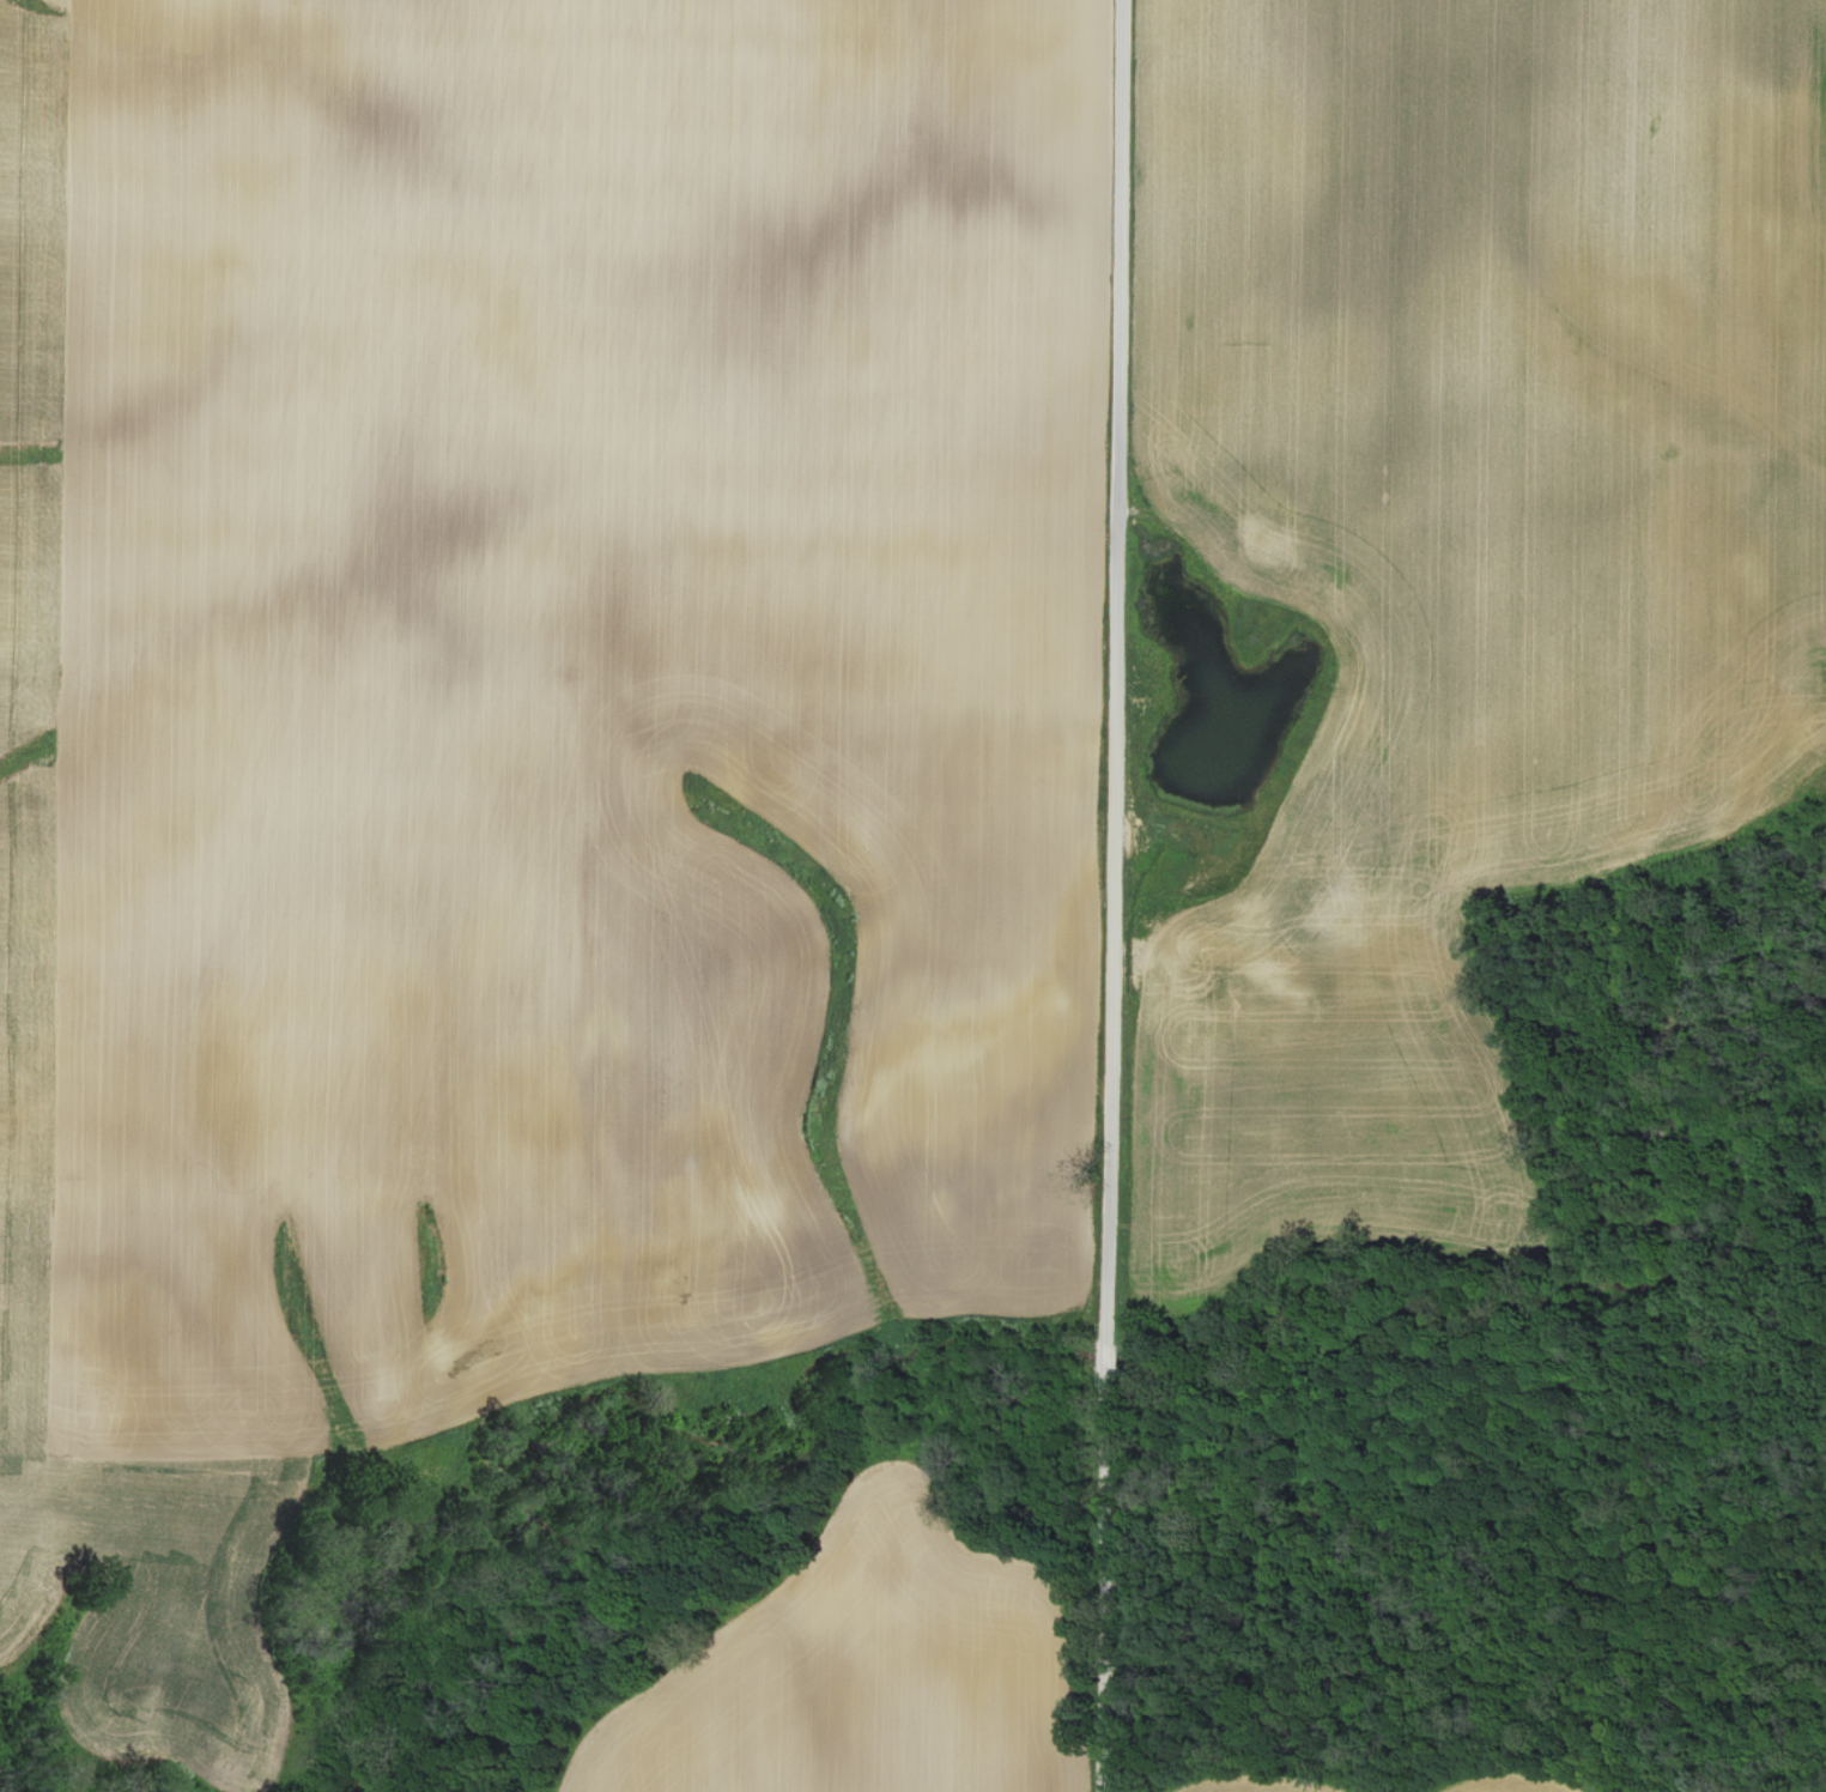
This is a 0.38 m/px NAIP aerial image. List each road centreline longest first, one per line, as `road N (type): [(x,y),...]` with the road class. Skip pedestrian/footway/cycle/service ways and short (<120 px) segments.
road 1 (residential): [(1110,1791),(1129,0)]

